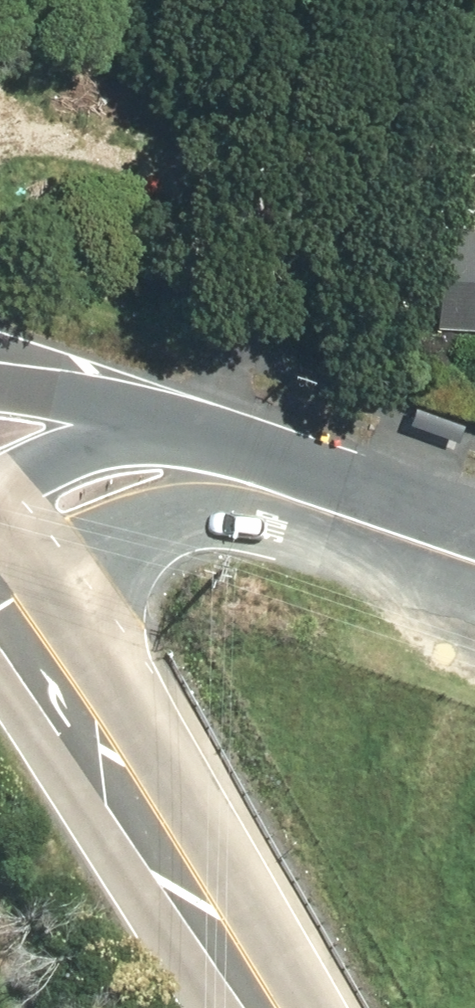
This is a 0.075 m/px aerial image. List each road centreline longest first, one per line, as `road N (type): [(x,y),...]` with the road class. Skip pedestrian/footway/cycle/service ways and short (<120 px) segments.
road 1 (secondary): [(273,1007),(89,712)]
road 2 (tertiary): [(0,486),(64,447),(131,434),(327,479)]
road 3 (secondary): [(0,373),(327,479)]
road 4 (tertiary): [(327,479),(245,490),(160,514),(38,618)]
road 5 (tertiary): [(474,535),(327,479)]

